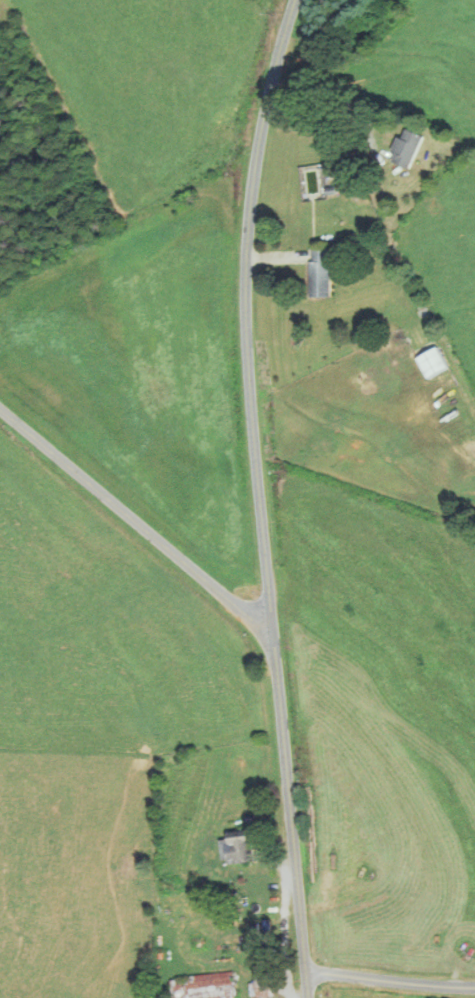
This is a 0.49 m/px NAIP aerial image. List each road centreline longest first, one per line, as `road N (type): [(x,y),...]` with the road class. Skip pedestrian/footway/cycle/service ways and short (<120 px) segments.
road 1 (residential): [(308,997),(254,451),(246,247),(251,155),(270,62),(294,0)]
road 2 (residential): [(272,636),(0,401)]
road 3 (residential): [(474,987),(306,972)]

